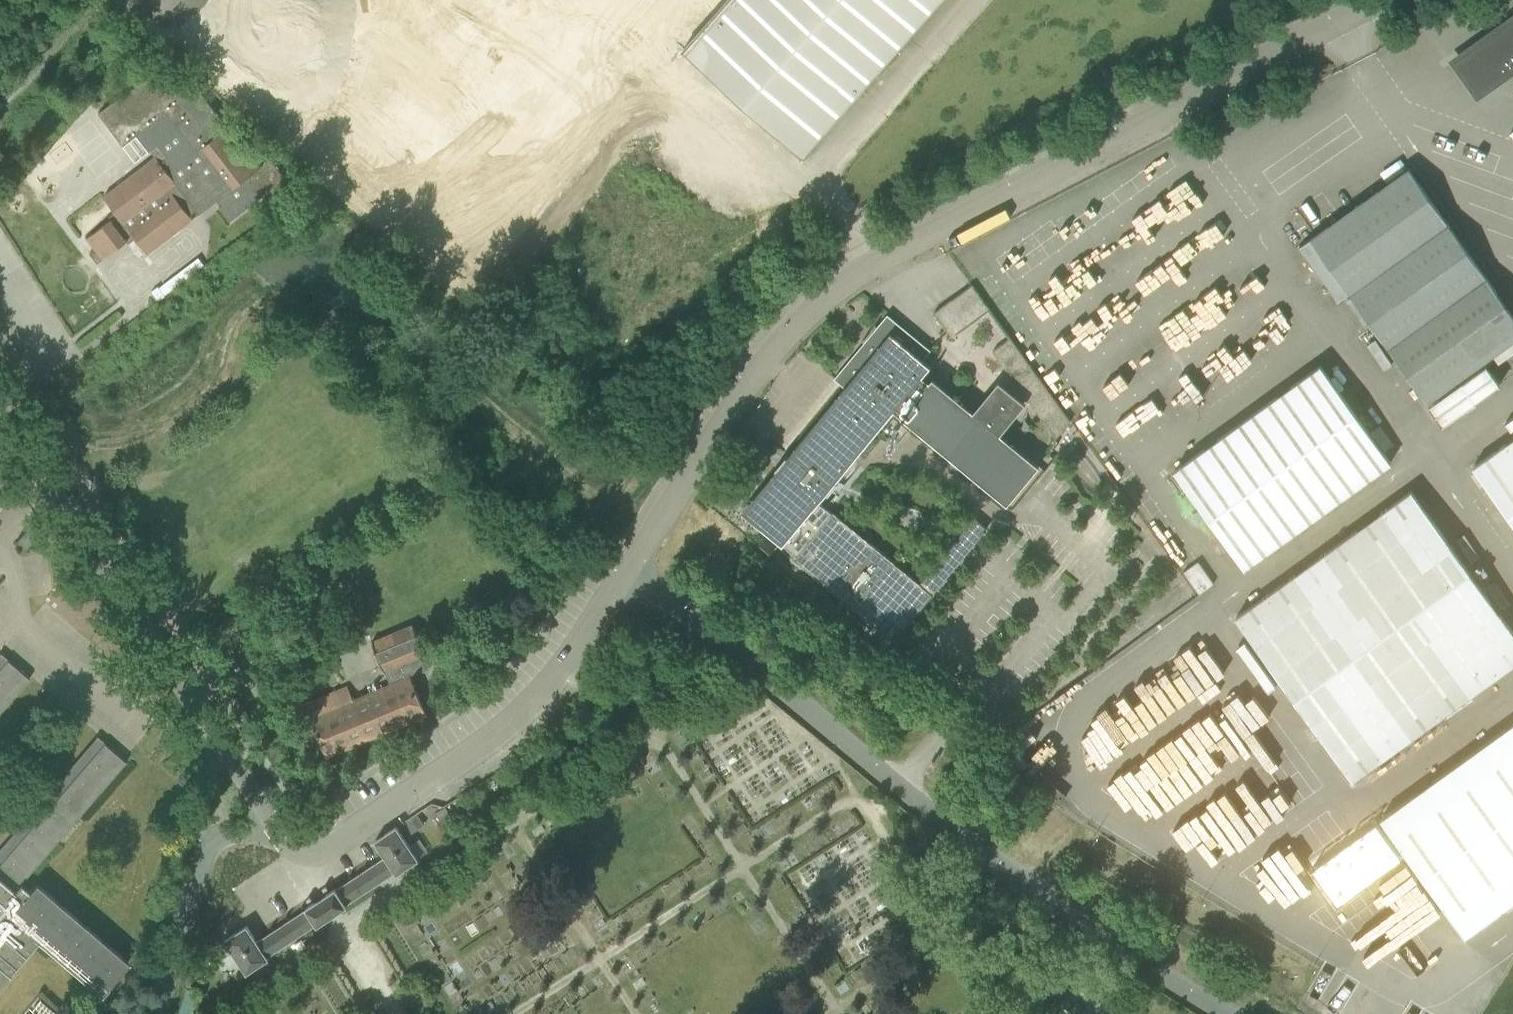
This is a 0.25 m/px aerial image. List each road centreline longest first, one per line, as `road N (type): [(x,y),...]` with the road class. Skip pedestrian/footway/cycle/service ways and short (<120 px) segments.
road 1 (unclassified): [(626,574),(764,358),(814,304),(885,254),(1385,0)]
road 2 (unclassified): [(1232,1013),(1019,880),(729,640),(626,574)]
road 3 (unclassified): [(268,820),(0,409)]
road 4 (unclassified): [(268,820),(291,847),(326,849),(495,736),(542,693),(626,574)]
road 5 (unclassified): [(155,1013),(209,843),(268,820)]

